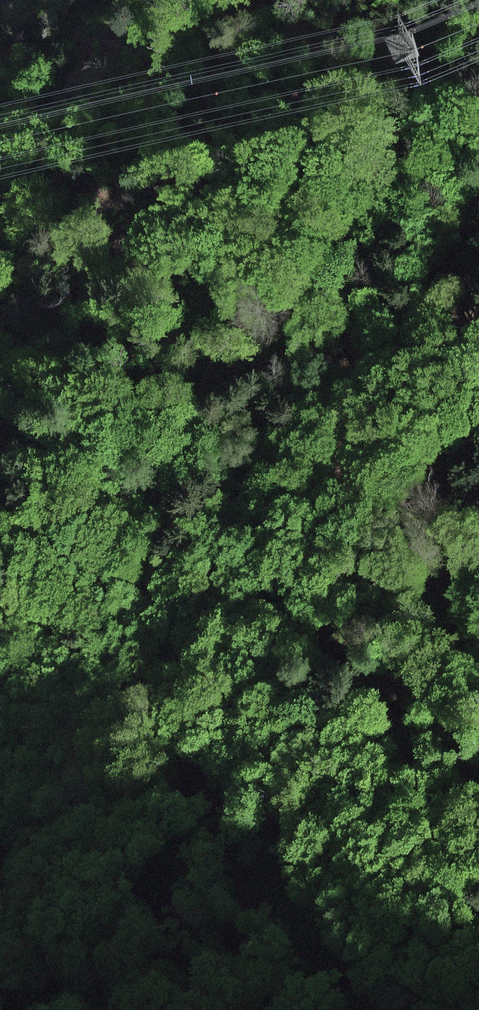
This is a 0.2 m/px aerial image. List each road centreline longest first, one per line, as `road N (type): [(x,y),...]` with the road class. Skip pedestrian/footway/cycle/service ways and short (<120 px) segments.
road 1 (track): [(27,1009),(69,961),(213,738),(448,473),(478,368)]
road 2 (track): [(478,156),(408,196),(358,211),(211,182),(121,200)]
road 3 (track): [(478,924),(259,1009)]

